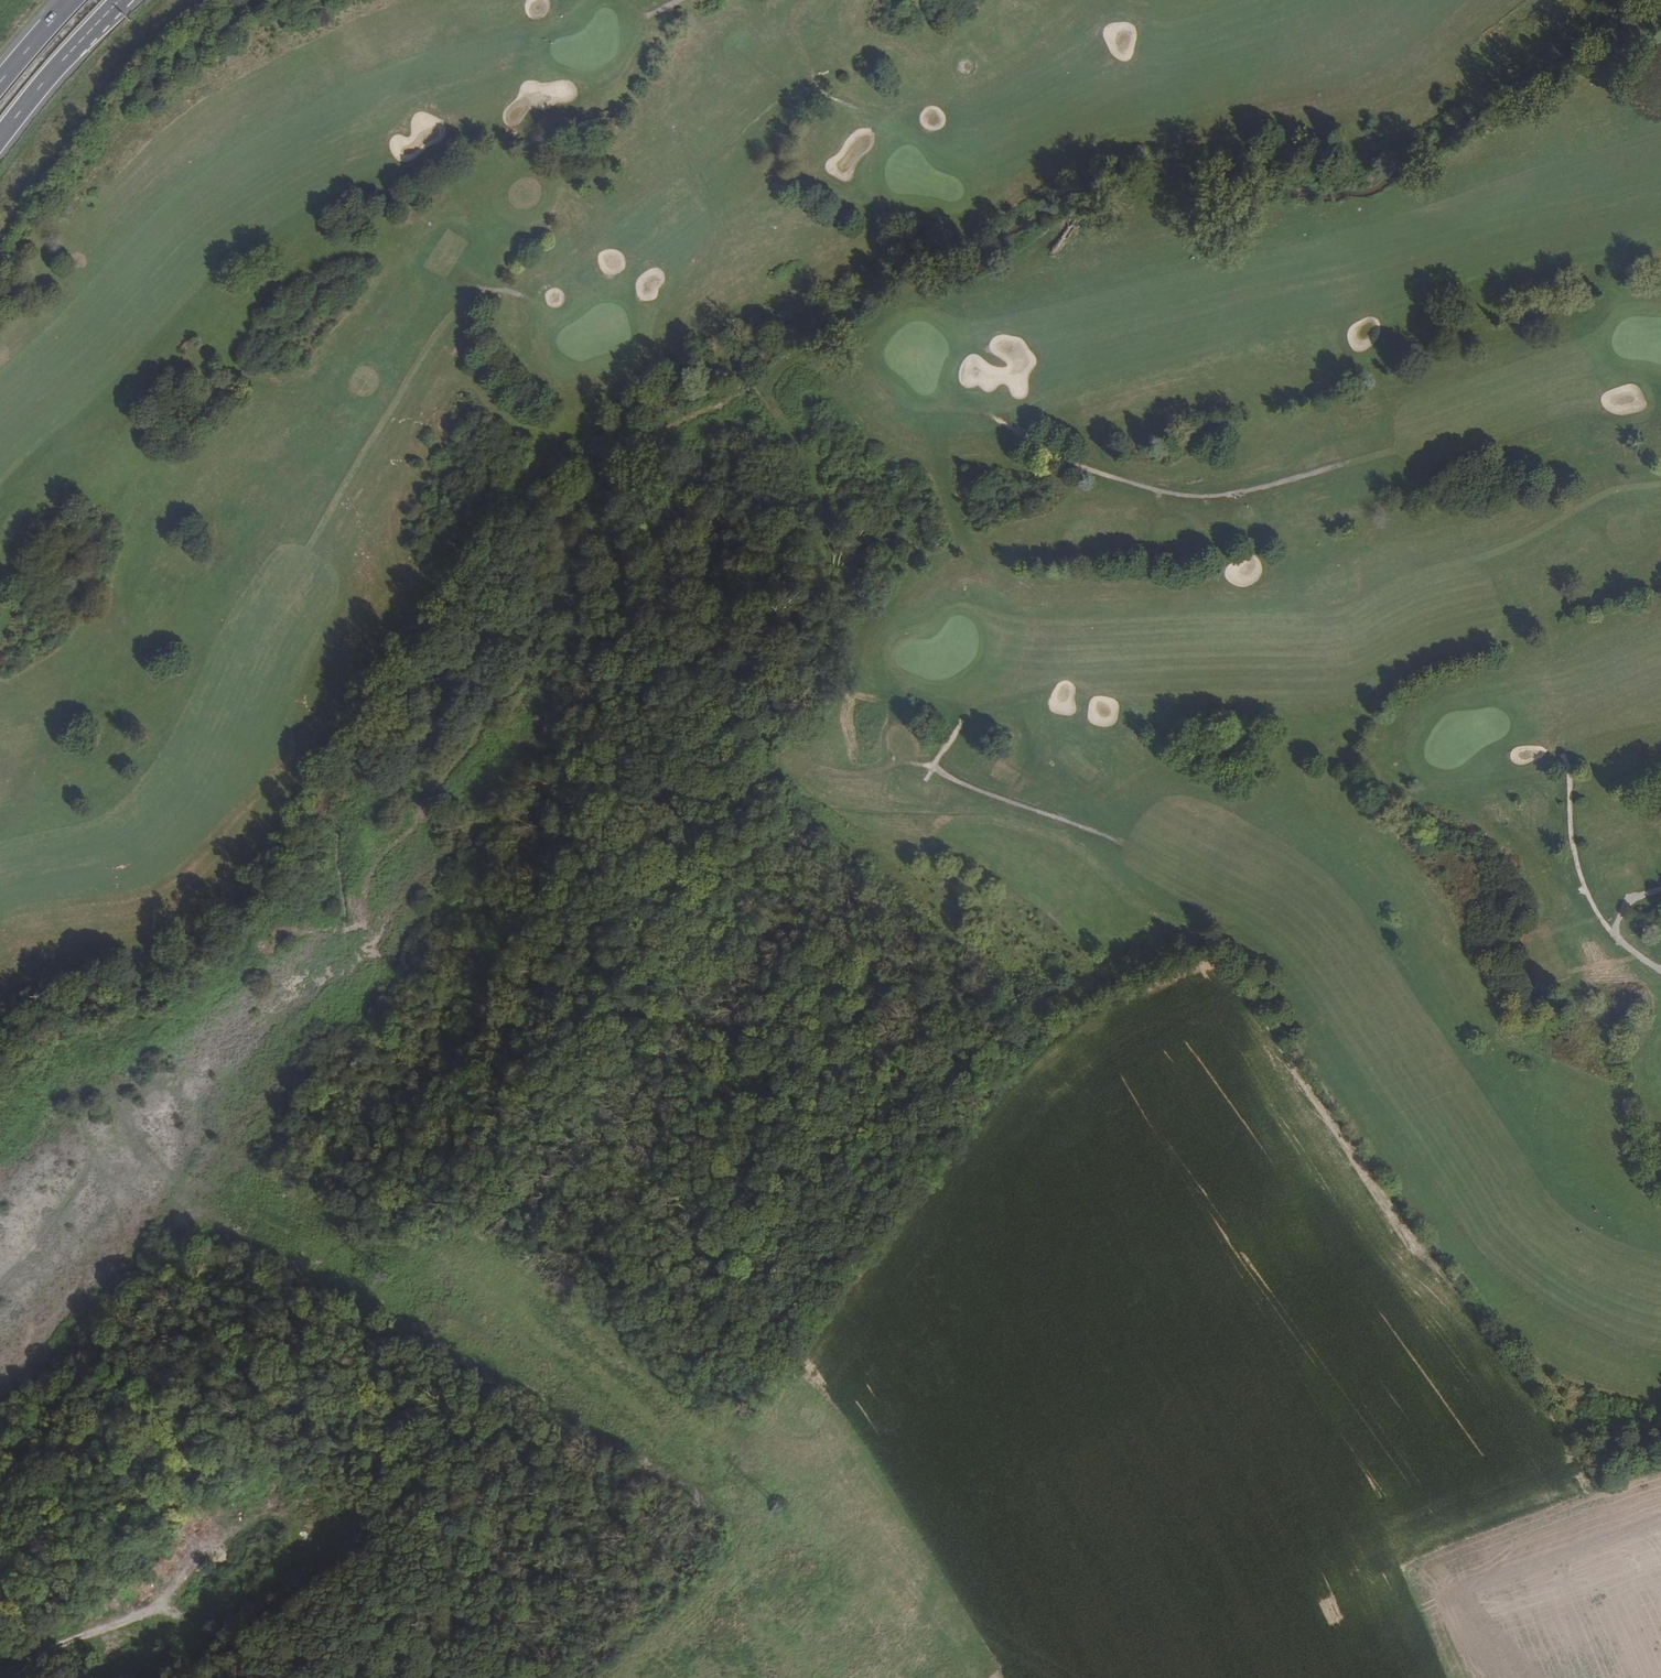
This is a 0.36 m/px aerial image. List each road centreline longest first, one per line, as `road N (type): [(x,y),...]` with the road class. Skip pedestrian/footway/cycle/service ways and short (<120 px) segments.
road 1 (track): [(252,1520),(115,1616),(0,1673)]
road 2 (trunk): [(0,135),(122,0)]

